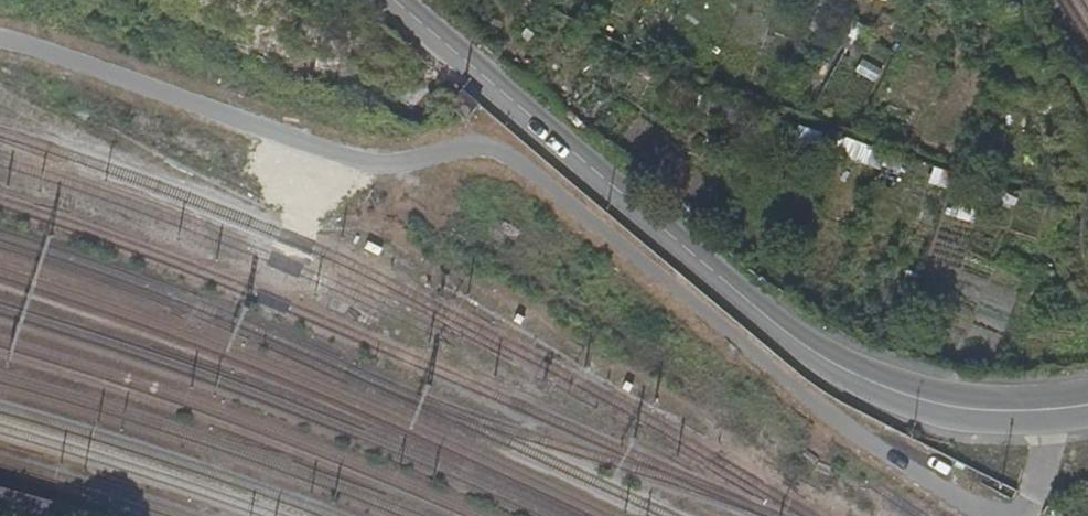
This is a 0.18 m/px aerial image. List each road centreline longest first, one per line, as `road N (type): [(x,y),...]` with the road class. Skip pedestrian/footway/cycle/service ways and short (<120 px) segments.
road 1 (unclassified): [(393,0),(813,352),(931,403),(1011,413),(1087,405)]
road 2 (track): [(271,301),(325,151)]

